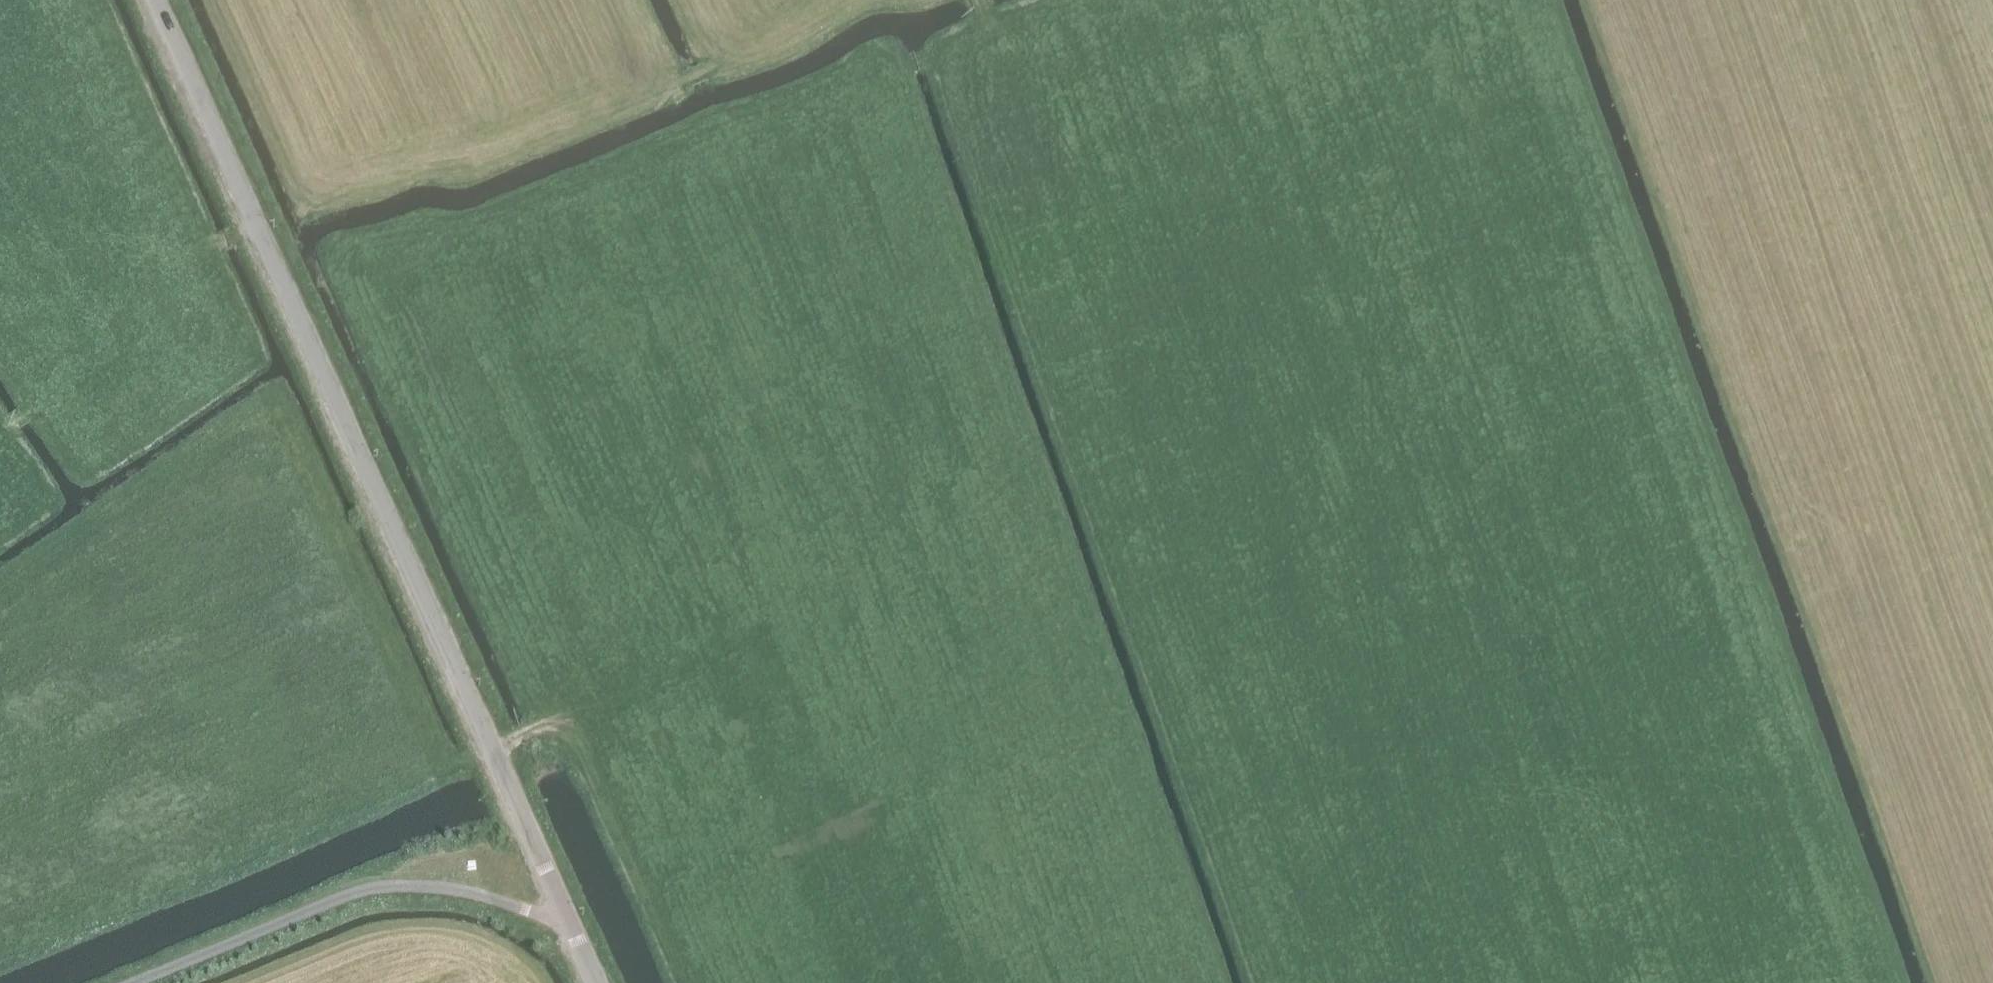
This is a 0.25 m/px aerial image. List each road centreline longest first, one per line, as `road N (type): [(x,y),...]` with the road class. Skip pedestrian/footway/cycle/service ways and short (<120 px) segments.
road 1 (tertiary): [(565,913),(158,0)]
road 2 (unclassified): [(565,913),(460,889),(355,891),(134,982)]

